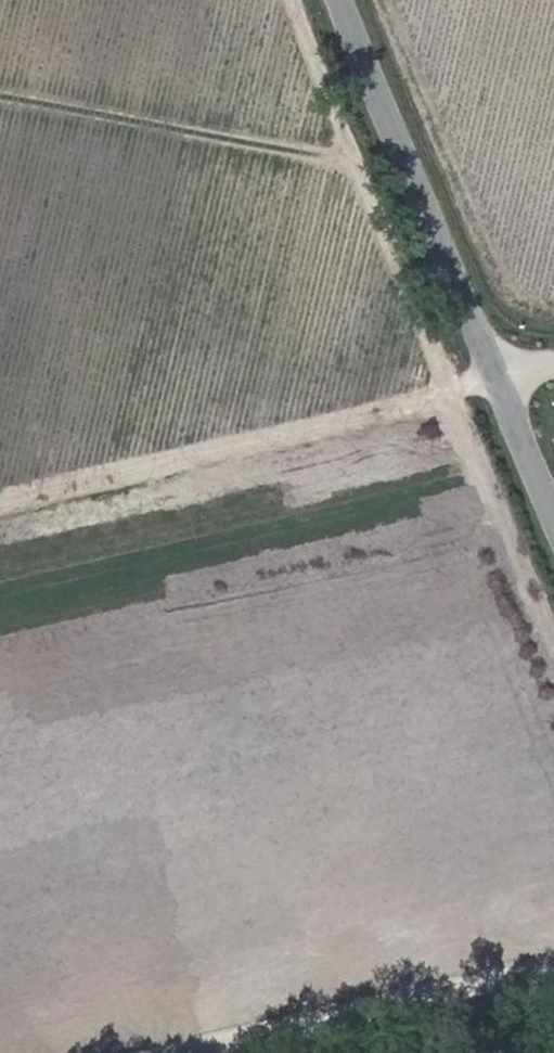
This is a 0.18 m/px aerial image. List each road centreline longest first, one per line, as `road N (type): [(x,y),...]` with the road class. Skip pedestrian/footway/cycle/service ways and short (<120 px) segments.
road 1 (track): [(297,0),(353,161),(553,649)]
road 2 (track): [(0,502),(496,377)]
road 3 (unclassified): [(496,377),(339,0)]
road 4 (track): [(193,1052),(553,973)]
road 5 (track): [(553,312),(540,312),(514,292),(492,253),(379,0)]
road 6 (track): [(353,161),(0,95)]
road 7 (unclassified): [(553,516),(496,377)]

